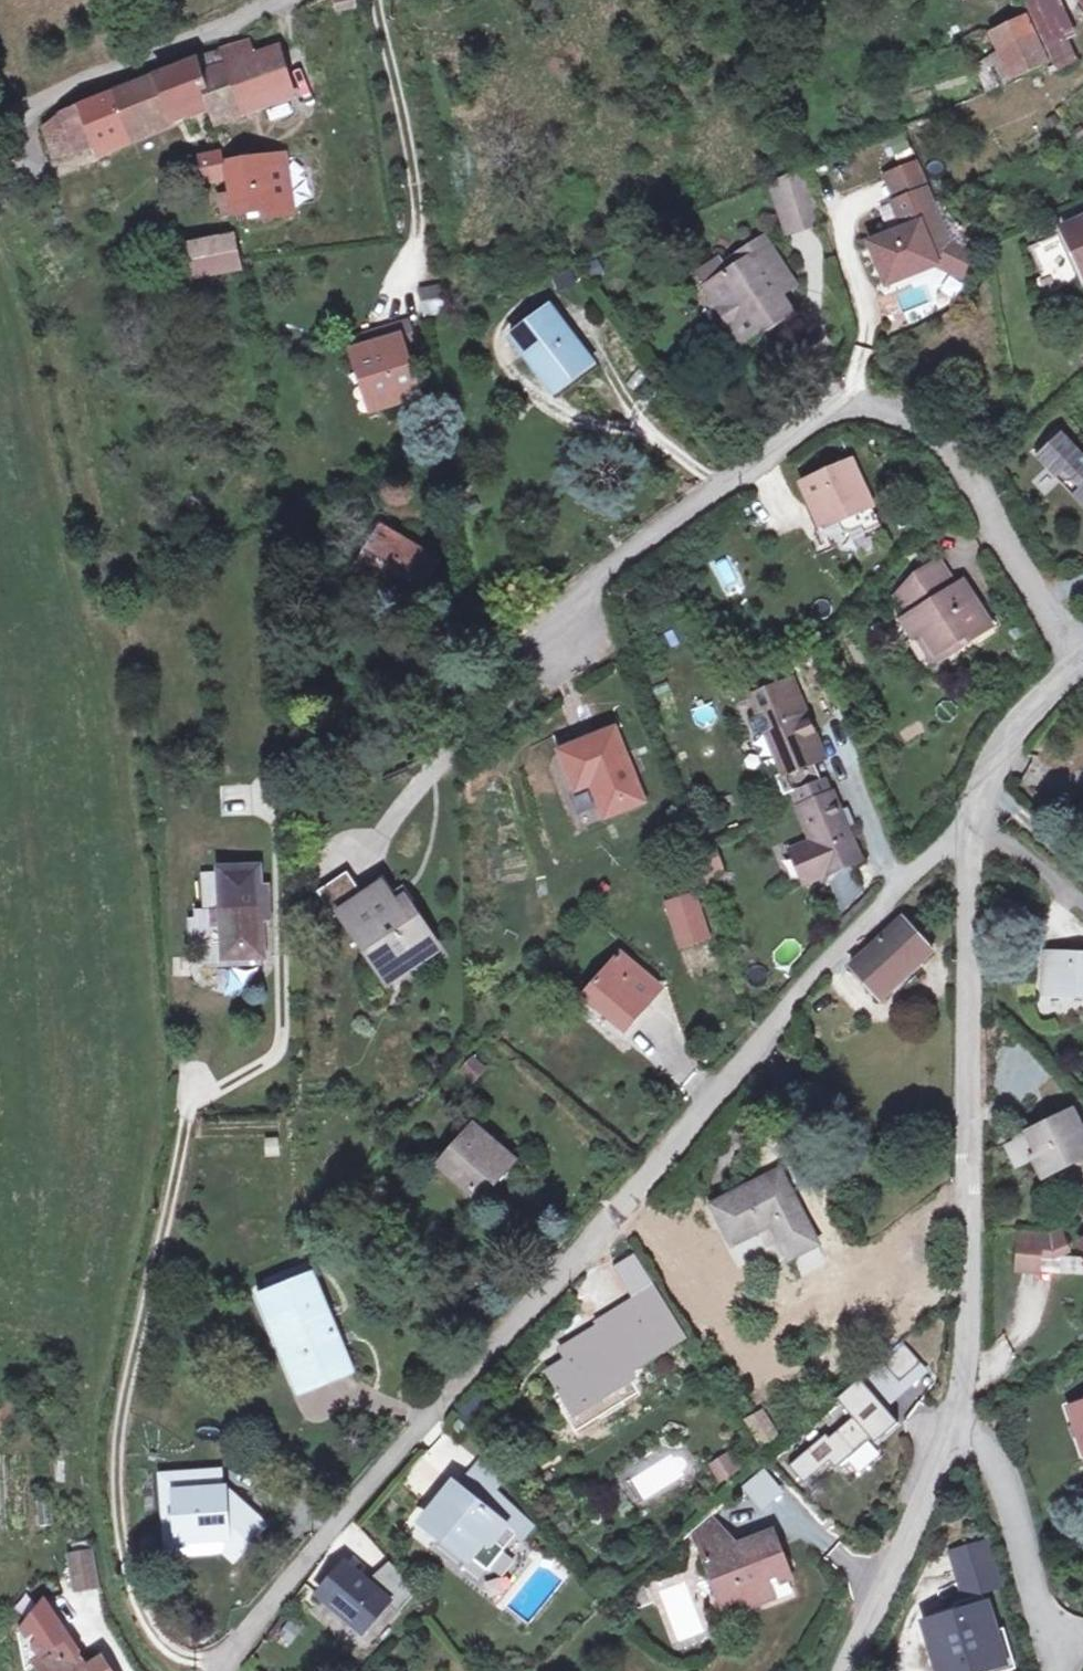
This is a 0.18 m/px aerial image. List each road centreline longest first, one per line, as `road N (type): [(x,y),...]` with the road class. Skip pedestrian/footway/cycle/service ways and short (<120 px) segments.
road 1 (residential): [(974,812),(826,965),(299,1569),(226,1670)]
road 2 (residential): [(562,653),(585,591),(807,423),(850,401),(928,424),(962,463),(1080,667)]
road 3 (tertiary): [(956,1424),(970,1390),(974,812)]
road 4 (residential): [(271,0),(26,110)]
road 5 (tertiary): [(851,1670),(956,1424)]
road 6 (residential): [(1050,1643),(998,1464),(956,1424)]
road 7 (tertiary): [(974,812),(1027,714),(1080,667)]

